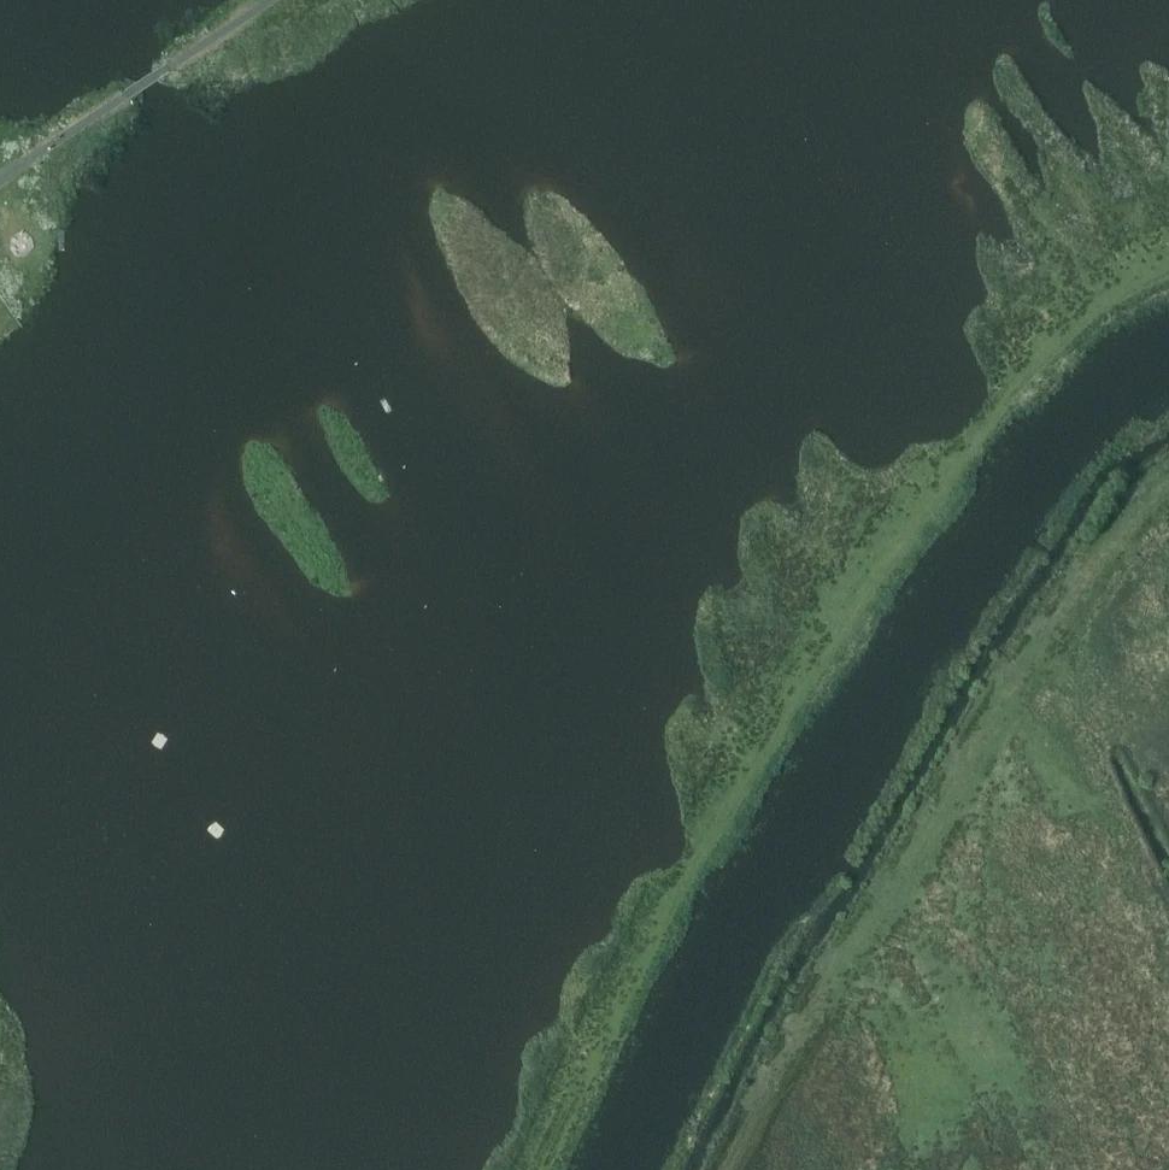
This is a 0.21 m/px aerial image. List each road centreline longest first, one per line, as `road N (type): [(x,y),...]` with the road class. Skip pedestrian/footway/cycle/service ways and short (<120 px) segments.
road 1 (unclassified): [(0,178),(126,96)]

